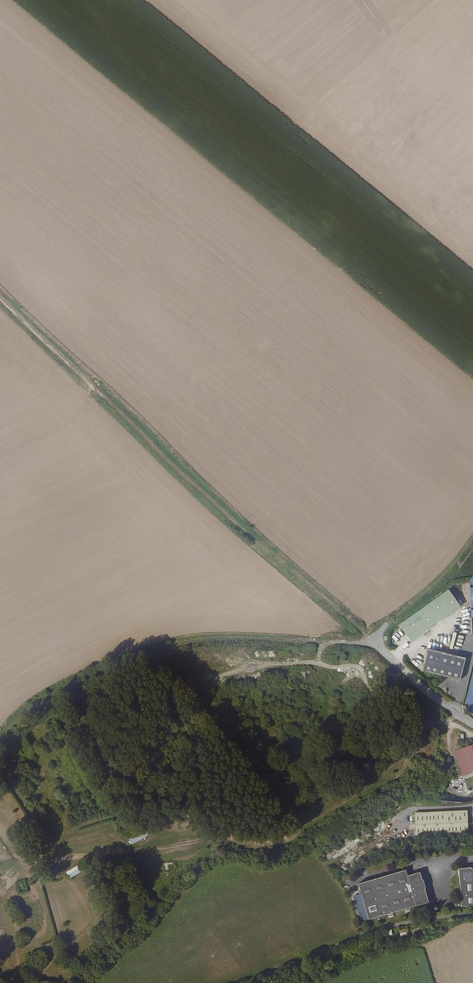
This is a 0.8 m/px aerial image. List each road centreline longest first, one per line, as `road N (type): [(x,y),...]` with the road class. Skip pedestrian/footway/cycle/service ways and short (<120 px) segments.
road 1 (track): [(0,300),(188,480),(373,640)]
road 2 (track): [(0,738),(51,692),(149,650),(245,638),(373,640)]
road 3 (track): [(472,908),(384,924),(251,982)]
road 4 (track): [(373,640),(472,539)]

